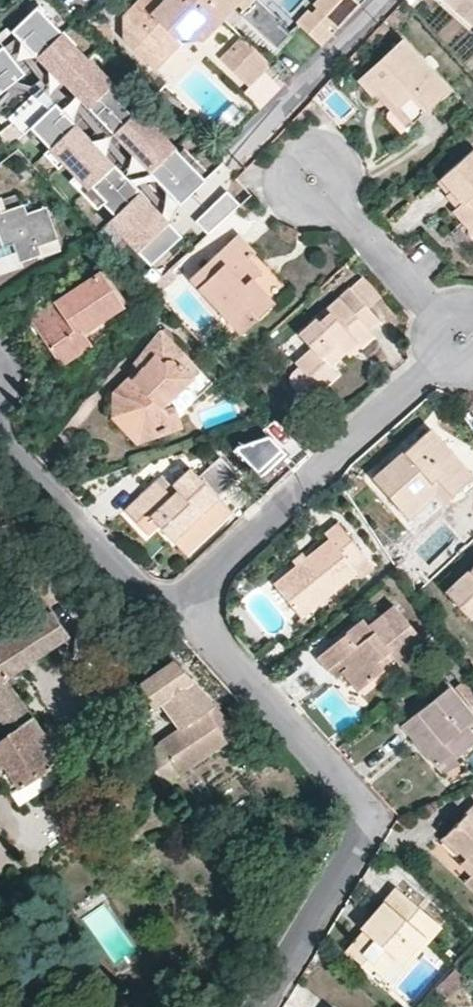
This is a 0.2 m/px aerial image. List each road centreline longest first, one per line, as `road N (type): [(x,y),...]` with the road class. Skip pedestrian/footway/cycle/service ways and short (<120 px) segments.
road 1 (residential): [(183,603),(362,811),(362,838),(261,1006)]
road 2 (residential): [(183,603),(460,339)]
road 3 (residential): [(0,433),(129,580),(183,603)]
road 4 (residential): [(234,161),(383,0)]
road 5 (residential): [(311,182),(460,339)]

